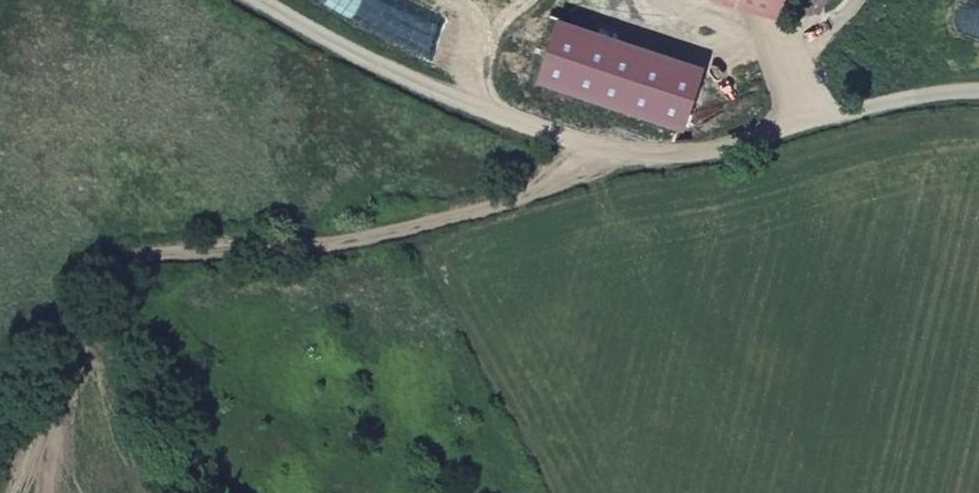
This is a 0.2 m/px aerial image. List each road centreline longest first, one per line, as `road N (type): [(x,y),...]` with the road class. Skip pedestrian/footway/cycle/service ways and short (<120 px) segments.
road 1 (track): [(8,492),(92,278),(119,259),(315,246),(404,228),(537,191),(623,153)]
road 2 (unclassified): [(274,0),(422,75),(623,153),(748,143),(908,98),(978,92)]

